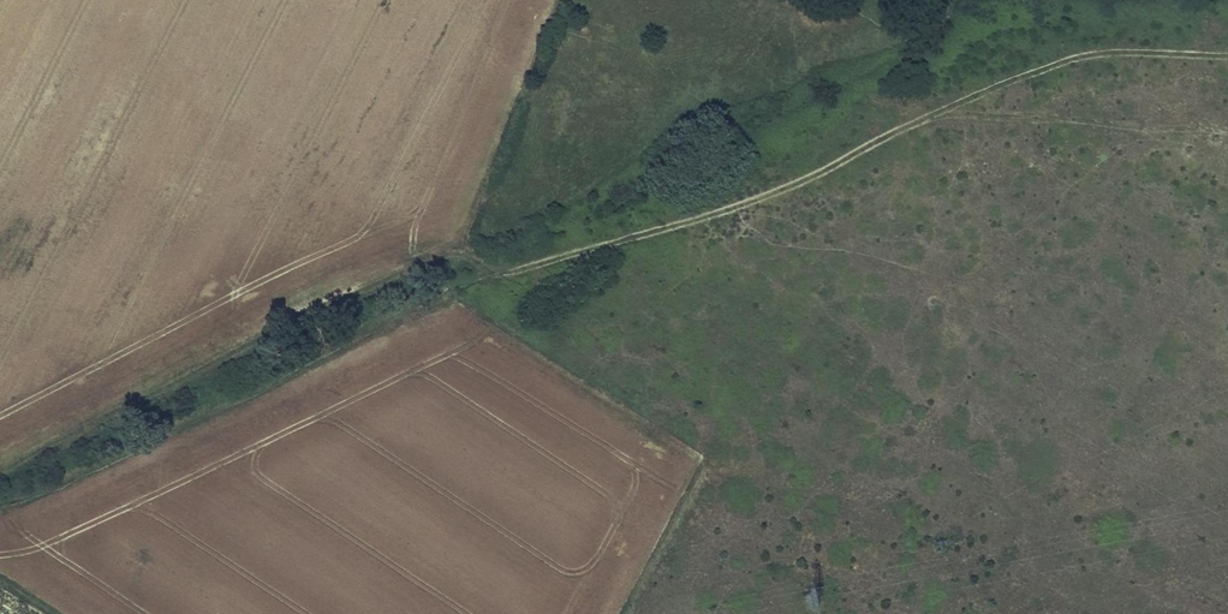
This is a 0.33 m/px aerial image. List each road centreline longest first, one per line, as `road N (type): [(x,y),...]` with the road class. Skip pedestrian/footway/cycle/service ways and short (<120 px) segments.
road 1 (track): [(1227,55),(1087,53),(1001,83),(740,206),(593,251),(496,268),(0,510)]

